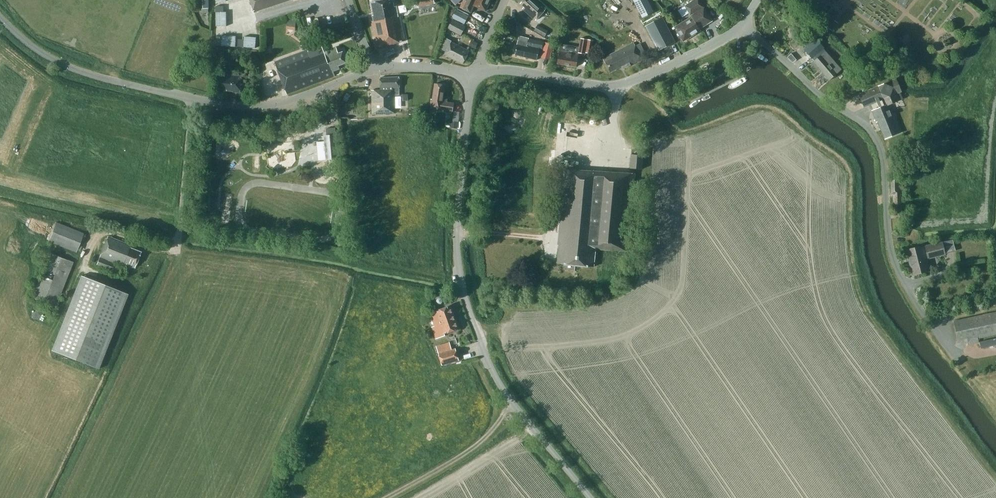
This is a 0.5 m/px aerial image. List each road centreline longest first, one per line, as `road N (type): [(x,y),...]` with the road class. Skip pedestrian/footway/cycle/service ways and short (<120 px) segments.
road 1 (unclassified): [(591,497),(499,380),(460,274),(457,233),(474,72)]
road 2 (residential): [(933,324),(892,253),(885,167),(871,129),(742,24)]
road 3 (unclassified): [(474,72),(618,87),(742,24)]
road 4 (unclassified): [(193,100),(69,67),(0,17)]
road 5 (unclassified): [(193,100),(265,105),(378,67)]
road 6 (residential): [(178,246),(193,100)]

